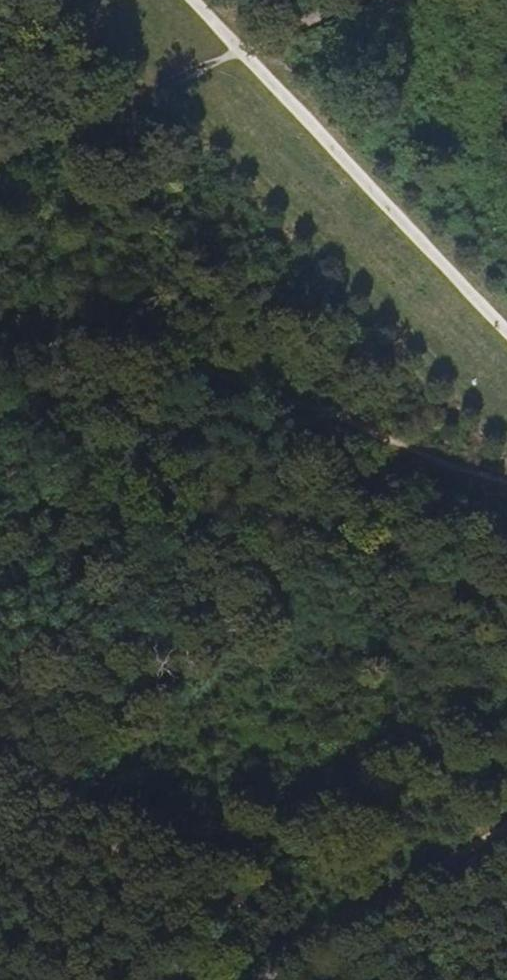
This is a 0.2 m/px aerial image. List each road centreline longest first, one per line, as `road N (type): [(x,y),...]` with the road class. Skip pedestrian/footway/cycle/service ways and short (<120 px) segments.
road 1 (track): [(0,421),(506,603)]
road 2 (track): [(506,340),(188,0)]
road 3 (track): [(506,824),(228,979)]

